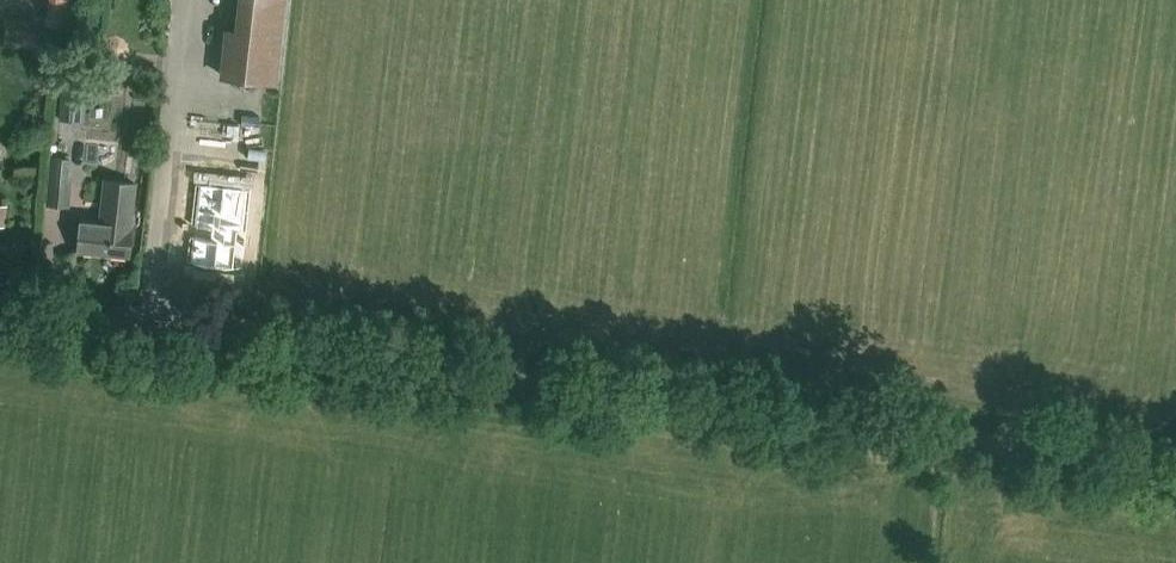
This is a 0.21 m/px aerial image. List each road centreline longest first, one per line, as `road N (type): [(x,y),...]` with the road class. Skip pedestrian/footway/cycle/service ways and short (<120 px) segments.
road 1 (unclassified): [(1175,470),(0,306)]

